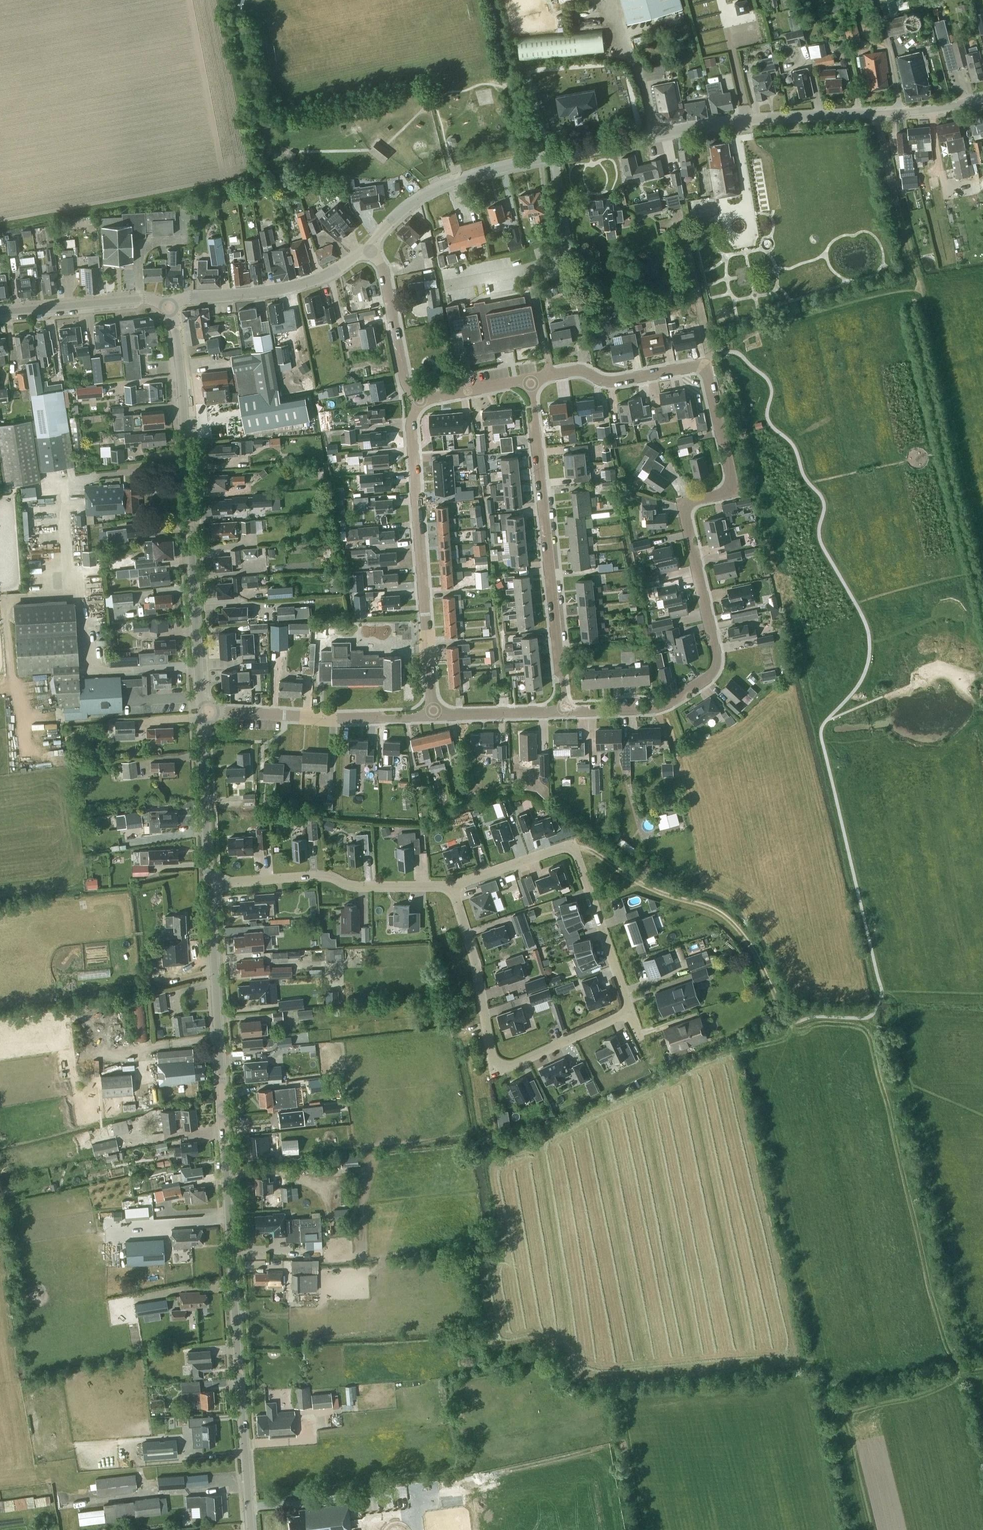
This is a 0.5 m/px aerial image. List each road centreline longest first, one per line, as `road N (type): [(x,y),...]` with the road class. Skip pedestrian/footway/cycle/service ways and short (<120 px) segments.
road 1 (tertiary): [(251,1529),(210,884)]
road 2 (residential): [(566,711),(651,709),(713,673),(685,512),(733,483),(704,367)]
road 3 (tertiary): [(207,711),(198,690),(185,414),(169,306)]
road 4 (tertiary): [(554,156),(730,121),(899,110)]
road 5 (residential): [(566,711),(530,378)]
road 6 (residential): [(630,1010),(513,1064),(498,1063),(452,886)]
road 7 (residential): [(433,715),(413,451),(419,400)]
road 8 (residential): [(452,886),(572,844),(630,1010)]
road 9 (track): [(572,844),(726,917),(749,942),(784,1014)]
road 10 (residential): [(551,374),(530,268),(562,255),(567,245),(554,156)]
road 11 (residential): [(210,884),(315,875),(362,886),(452,886)]
road 12 (residential): [(207,711),(433,715)]
road 13 (tertiary): [(169,306),(321,278),(370,245)]
road 14 (tertiary): [(370,245),(418,196),(554,156)]
road 15 (tertiary): [(210,884),(207,711)]
road 16 (tertiary): [(0,312),(142,299),(169,306)]
road 17 (track): [(876,111),(918,275)]
road 18 (residential): [(419,400),(403,373),(383,267),(370,245)]
road 19 (residential): [(551,374),(582,371),(607,381),(704,367)]
road 20 (residential): [(433,715),(566,711)]

